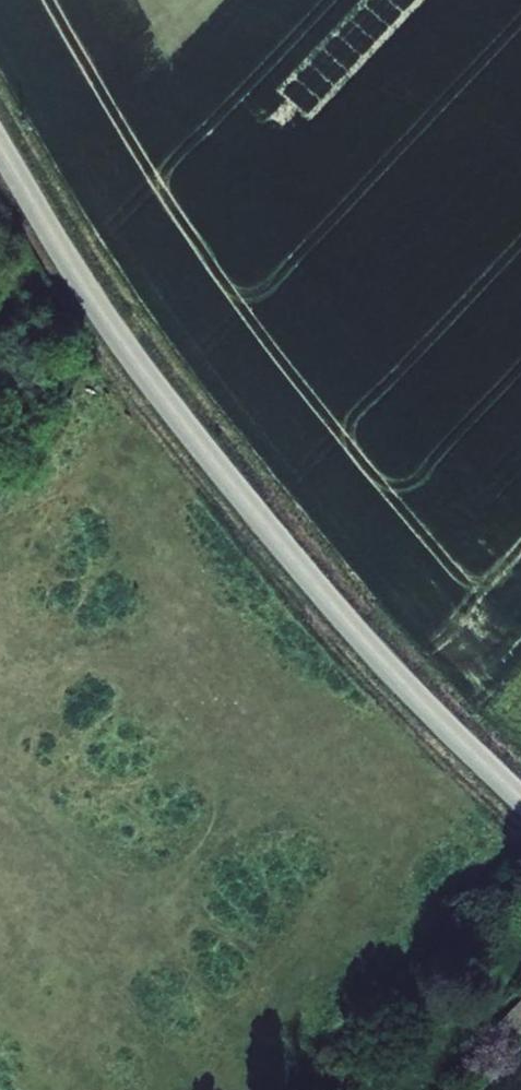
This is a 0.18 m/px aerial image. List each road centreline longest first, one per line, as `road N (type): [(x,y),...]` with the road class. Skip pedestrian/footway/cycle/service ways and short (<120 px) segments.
road 1 (tertiary): [(0,145),(136,363),(367,644),(520,797)]

